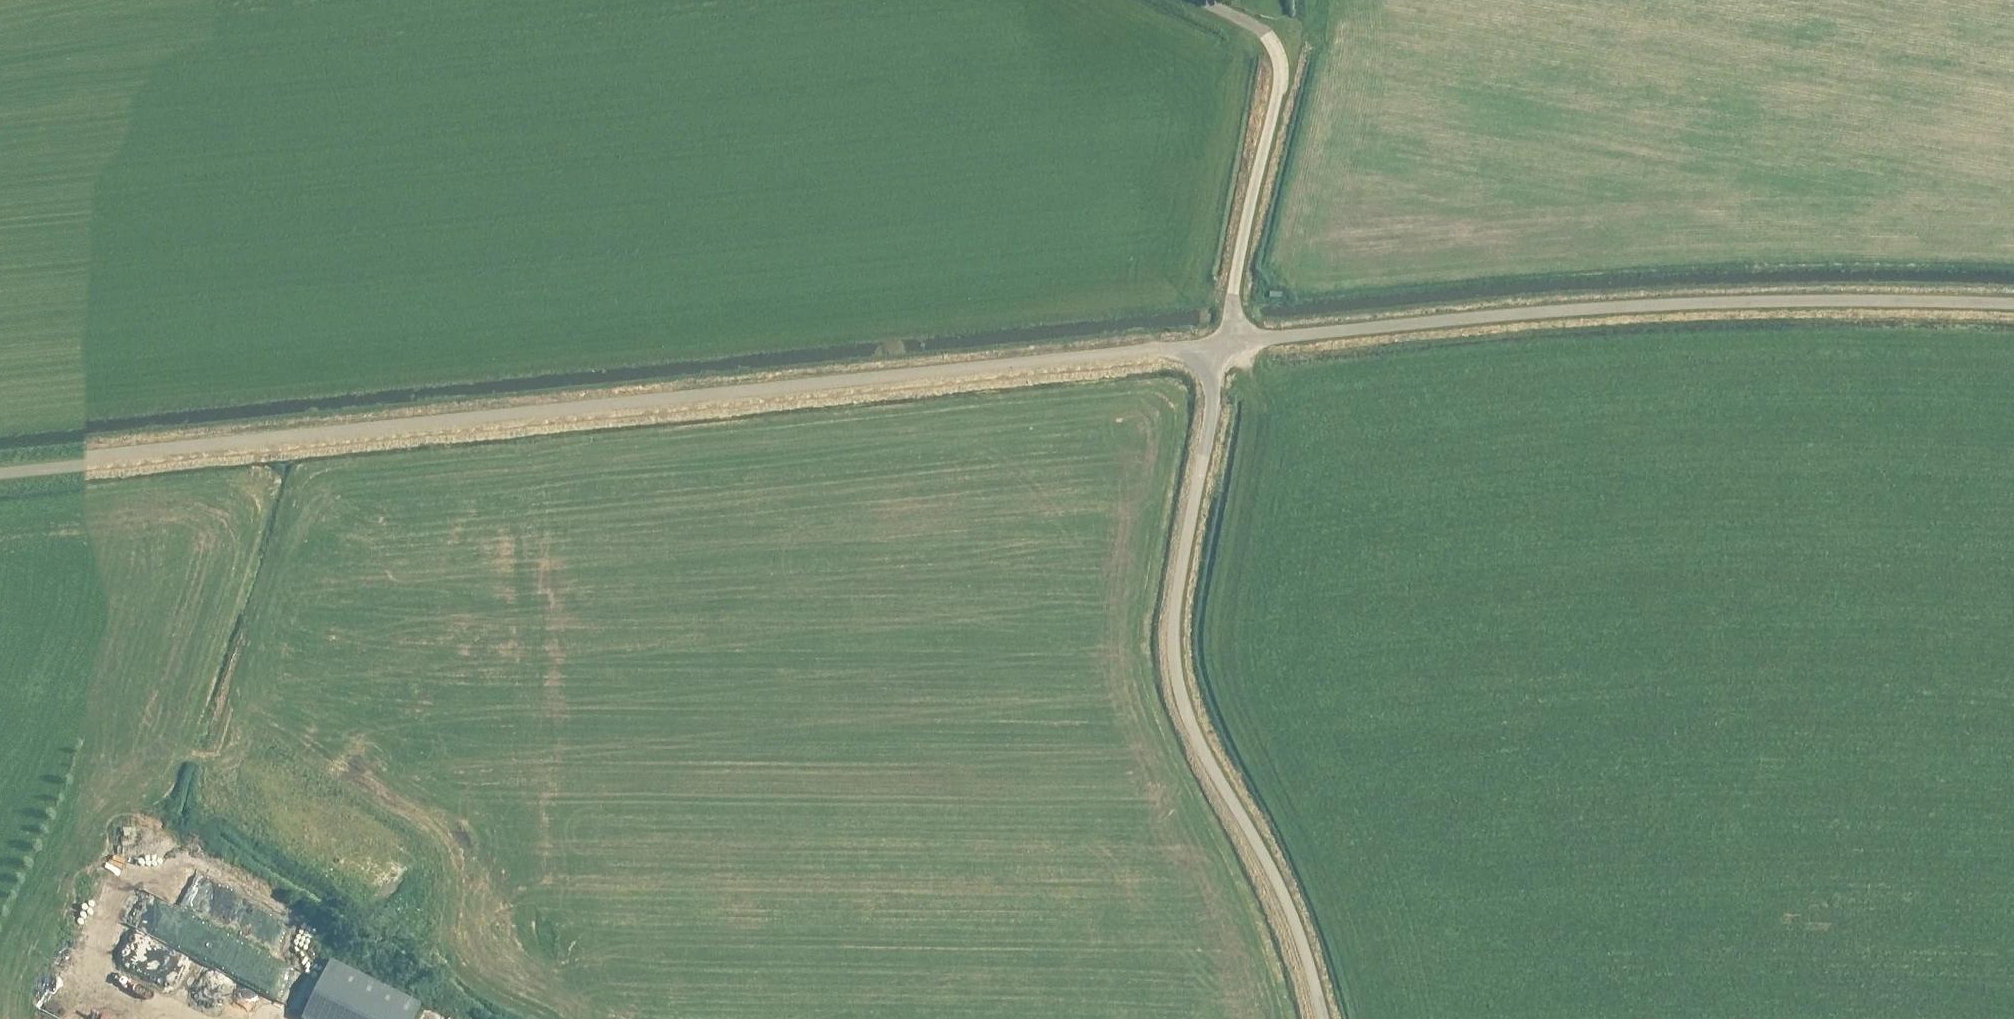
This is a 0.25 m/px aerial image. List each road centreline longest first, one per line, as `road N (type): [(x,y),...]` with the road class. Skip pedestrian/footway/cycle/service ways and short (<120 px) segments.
road 1 (unclassified): [(0,466),(1226,342)]
road 2 (unclassified): [(2013,306),(1657,305),(1226,342)]
road 3 (unclassified): [(1323,1018),(1288,907),(1200,749),(1176,682),(1174,603),(1226,342)]

